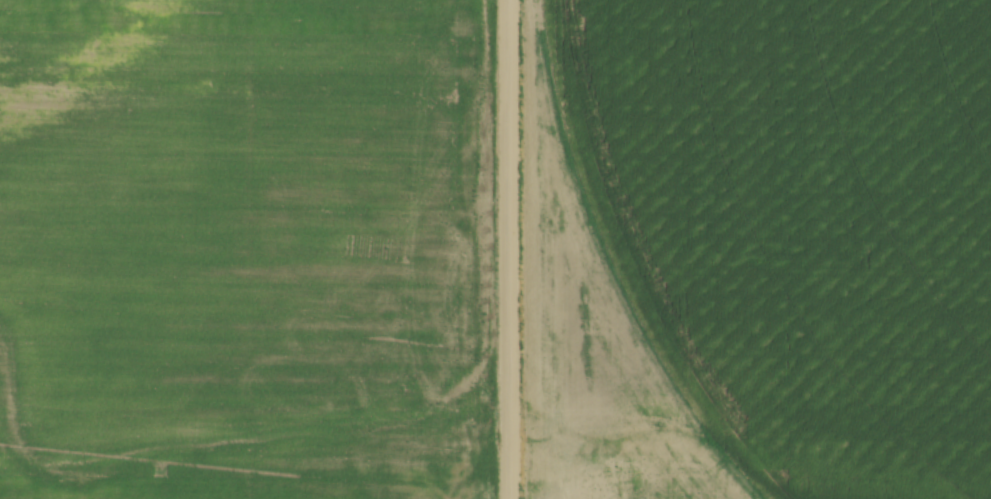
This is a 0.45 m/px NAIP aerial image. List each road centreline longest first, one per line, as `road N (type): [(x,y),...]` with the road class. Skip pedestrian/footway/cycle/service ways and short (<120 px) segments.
road 1 (residential): [(512,498),(513,0)]

